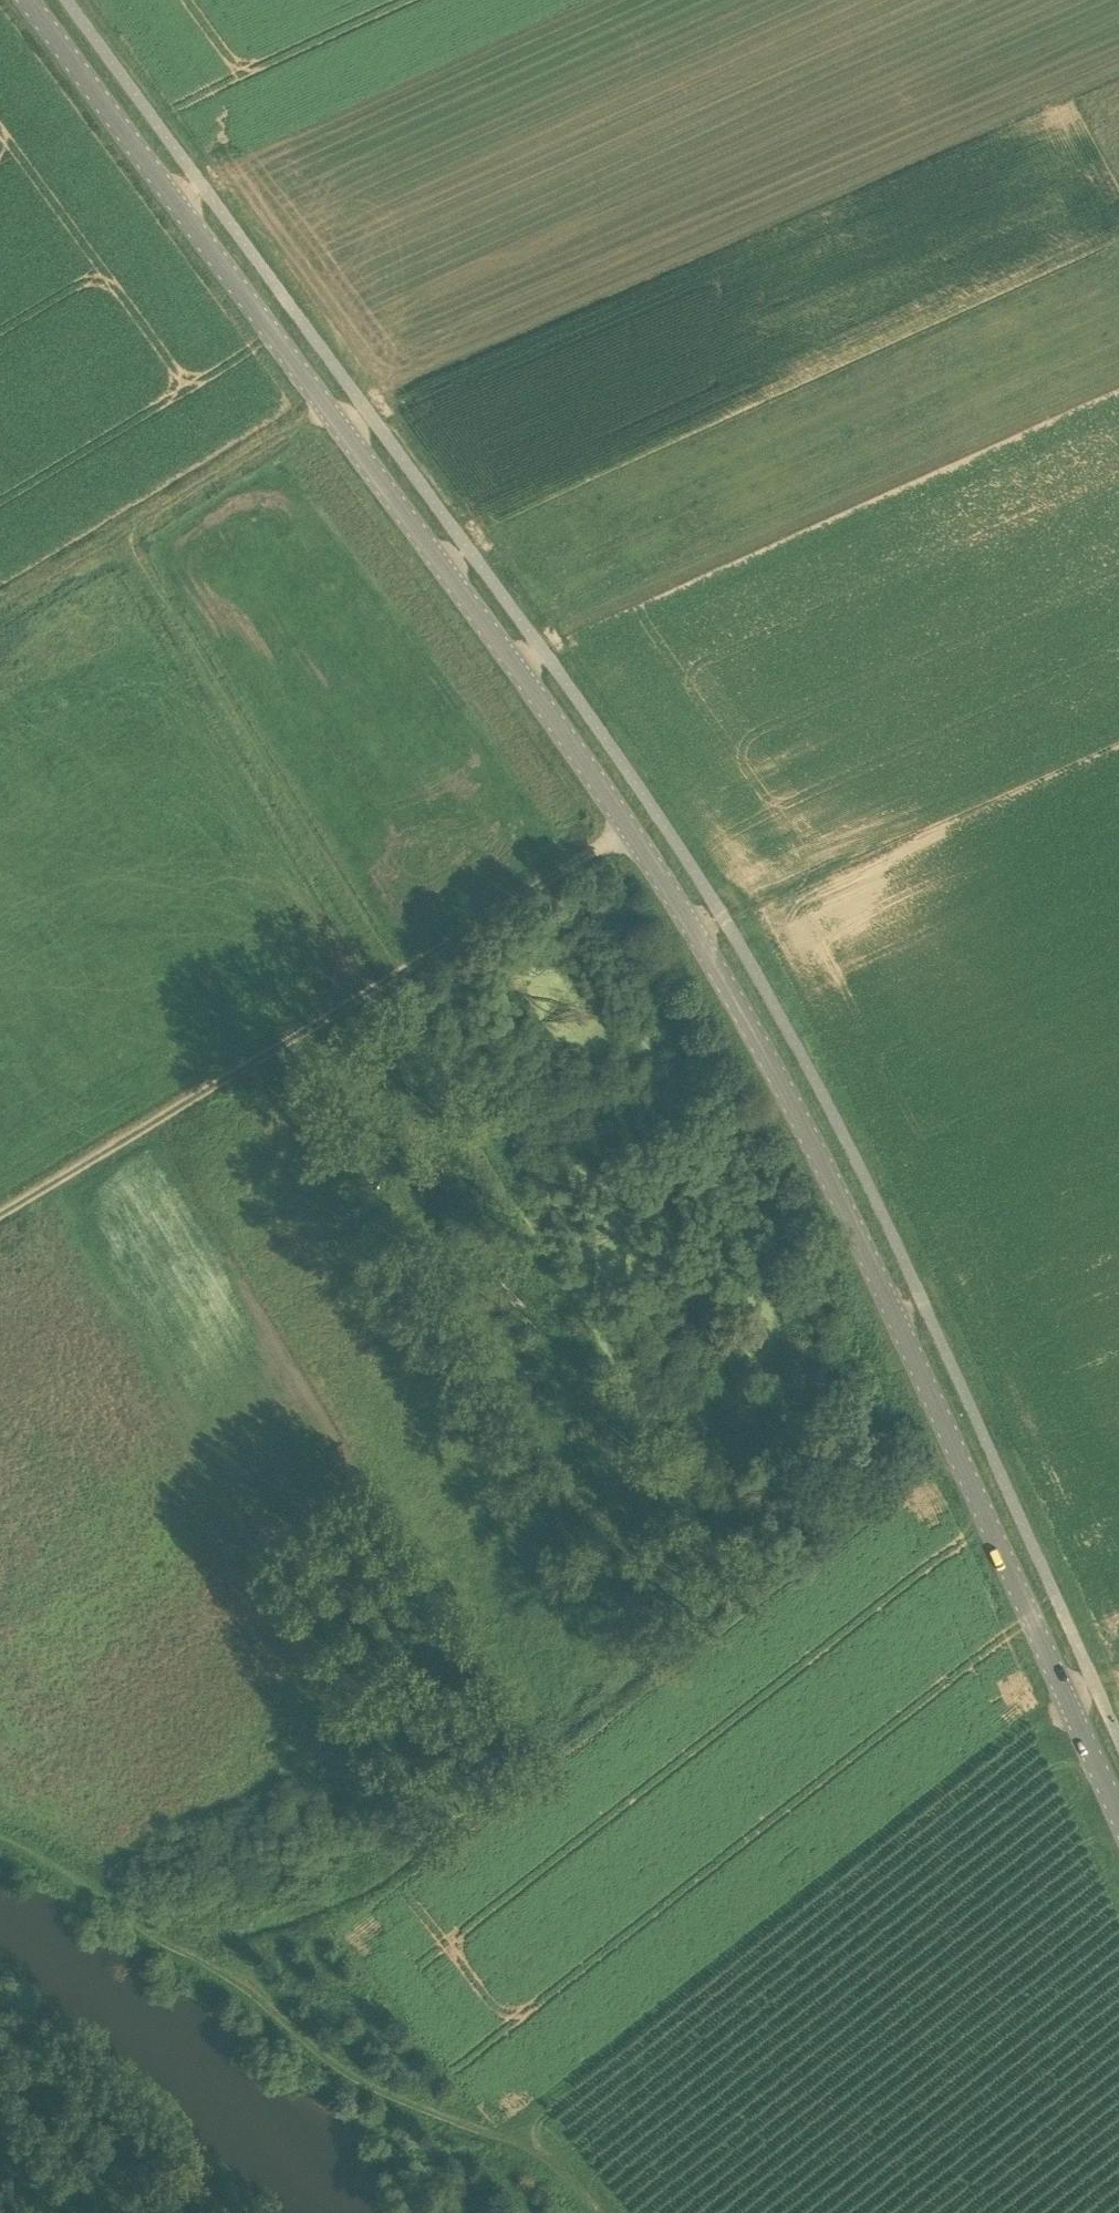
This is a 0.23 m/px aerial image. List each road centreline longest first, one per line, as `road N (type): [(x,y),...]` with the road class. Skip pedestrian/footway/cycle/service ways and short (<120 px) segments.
road 1 (tertiary): [(1118,1817),(832,1178),(720,973),(580,758),(27,0)]
road 2 (track): [(0,1216),(662,821)]
road 3 (track): [(394,978),(125,535)]
road 4 (track): [(0,612),(325,409)]

